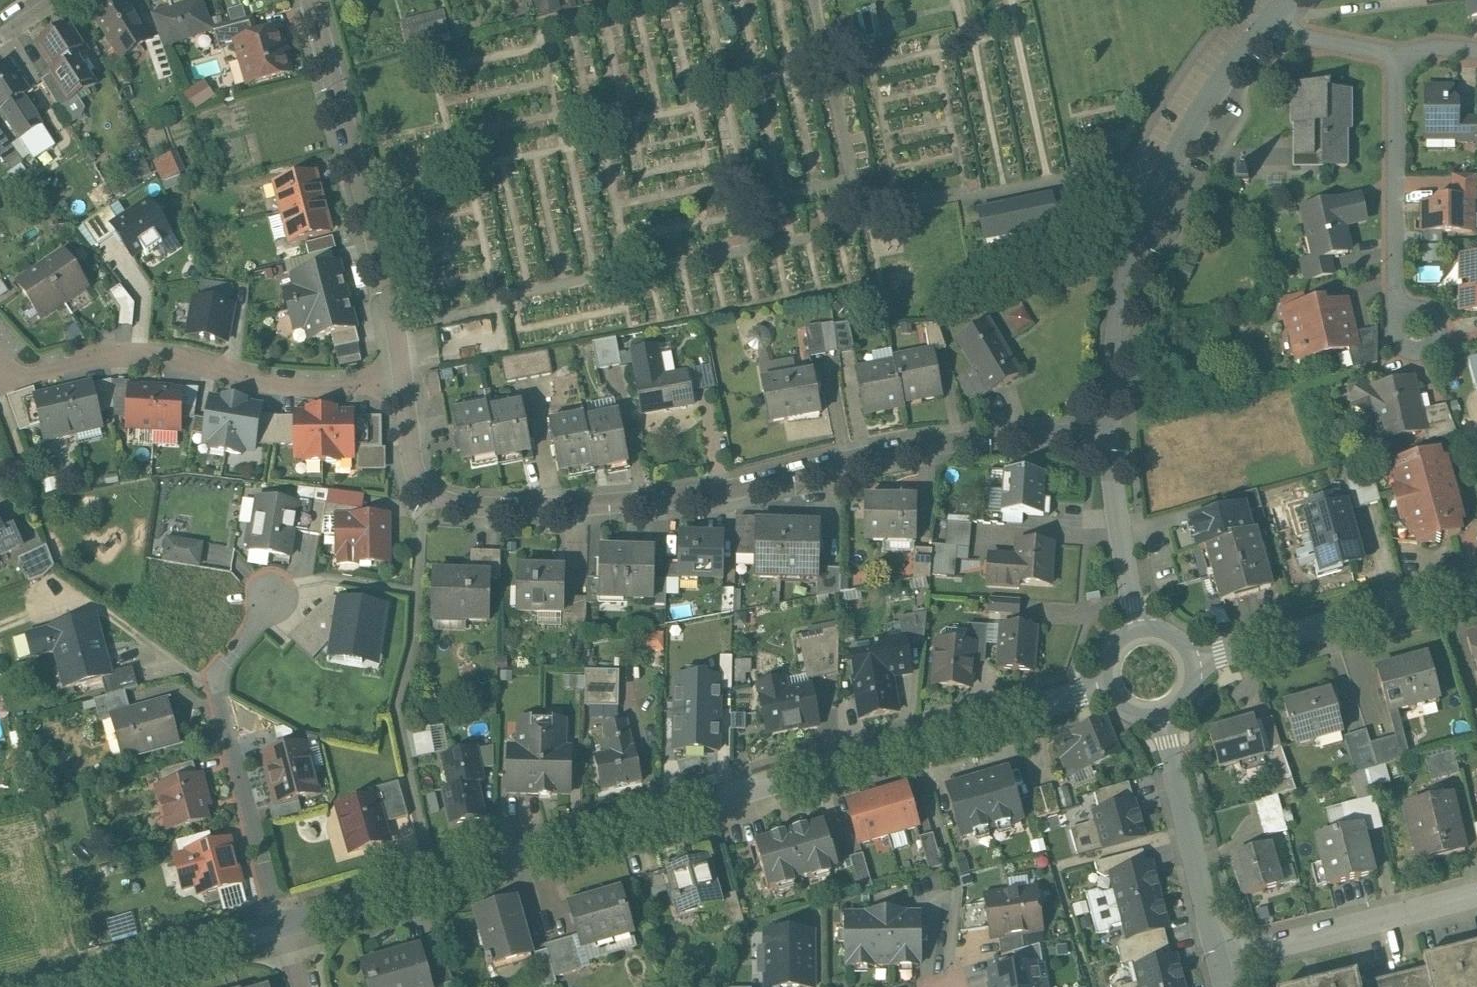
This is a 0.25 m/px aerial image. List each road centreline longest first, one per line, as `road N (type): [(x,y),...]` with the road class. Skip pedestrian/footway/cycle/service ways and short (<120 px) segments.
road 1 (tertiary): [(279,925),(1098,687)]
road 2 (residential): [(1106,429),(851,457),(662,498),(457,507),(422,491),(401,380)]
road 3 (residential): [(1106,429),(1116,333),(1152,204),(1182,142),(1270,19)]
road 4 (residential): [(2,380),(68,359),(122,354),(255,377),(401,380)]
road 5 (residential): [(401,380),(389,297),(311,0)]
road 6 (residential): [(1395,46),(1394,291),(1412,336),(1476,333)]
road 7 (residential): [(279,925),(216,684),(269,591)]
road 8 (tertiary): [(1196,655),(1476,580)]
road 9 (residential): [(1222,961),(1476,896)]
road 10 (residential): [(1164,719),(1222,961)]
road 11 (tertiary): [(65,986),(279,925)]
road 12 (residential): [(1139,621),(1106,429)]
road 13 (residential): [(1270,19),(1395,46)]

